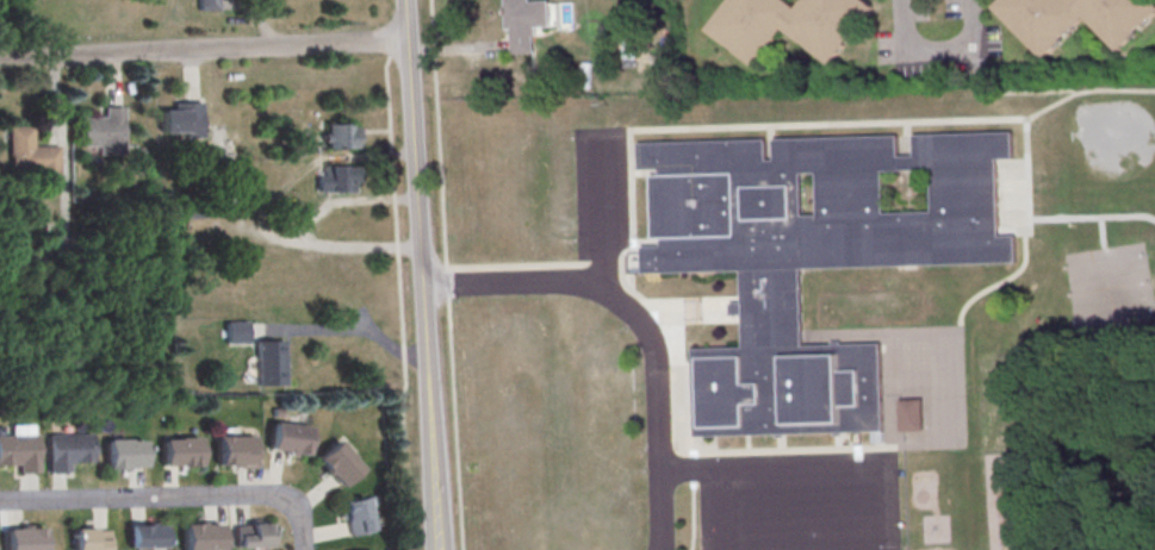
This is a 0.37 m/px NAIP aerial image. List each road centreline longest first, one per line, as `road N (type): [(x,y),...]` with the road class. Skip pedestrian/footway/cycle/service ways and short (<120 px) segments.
road 1 (tertiary): [(440,549),(405,0)]
road 2 (residential): [(408,42),(0,57)]
road 3 (residential): [(0,502),(257,495)]
road 4 (residential): [(969,0),(965,46),(921,56),(903,36),(900,0)]

